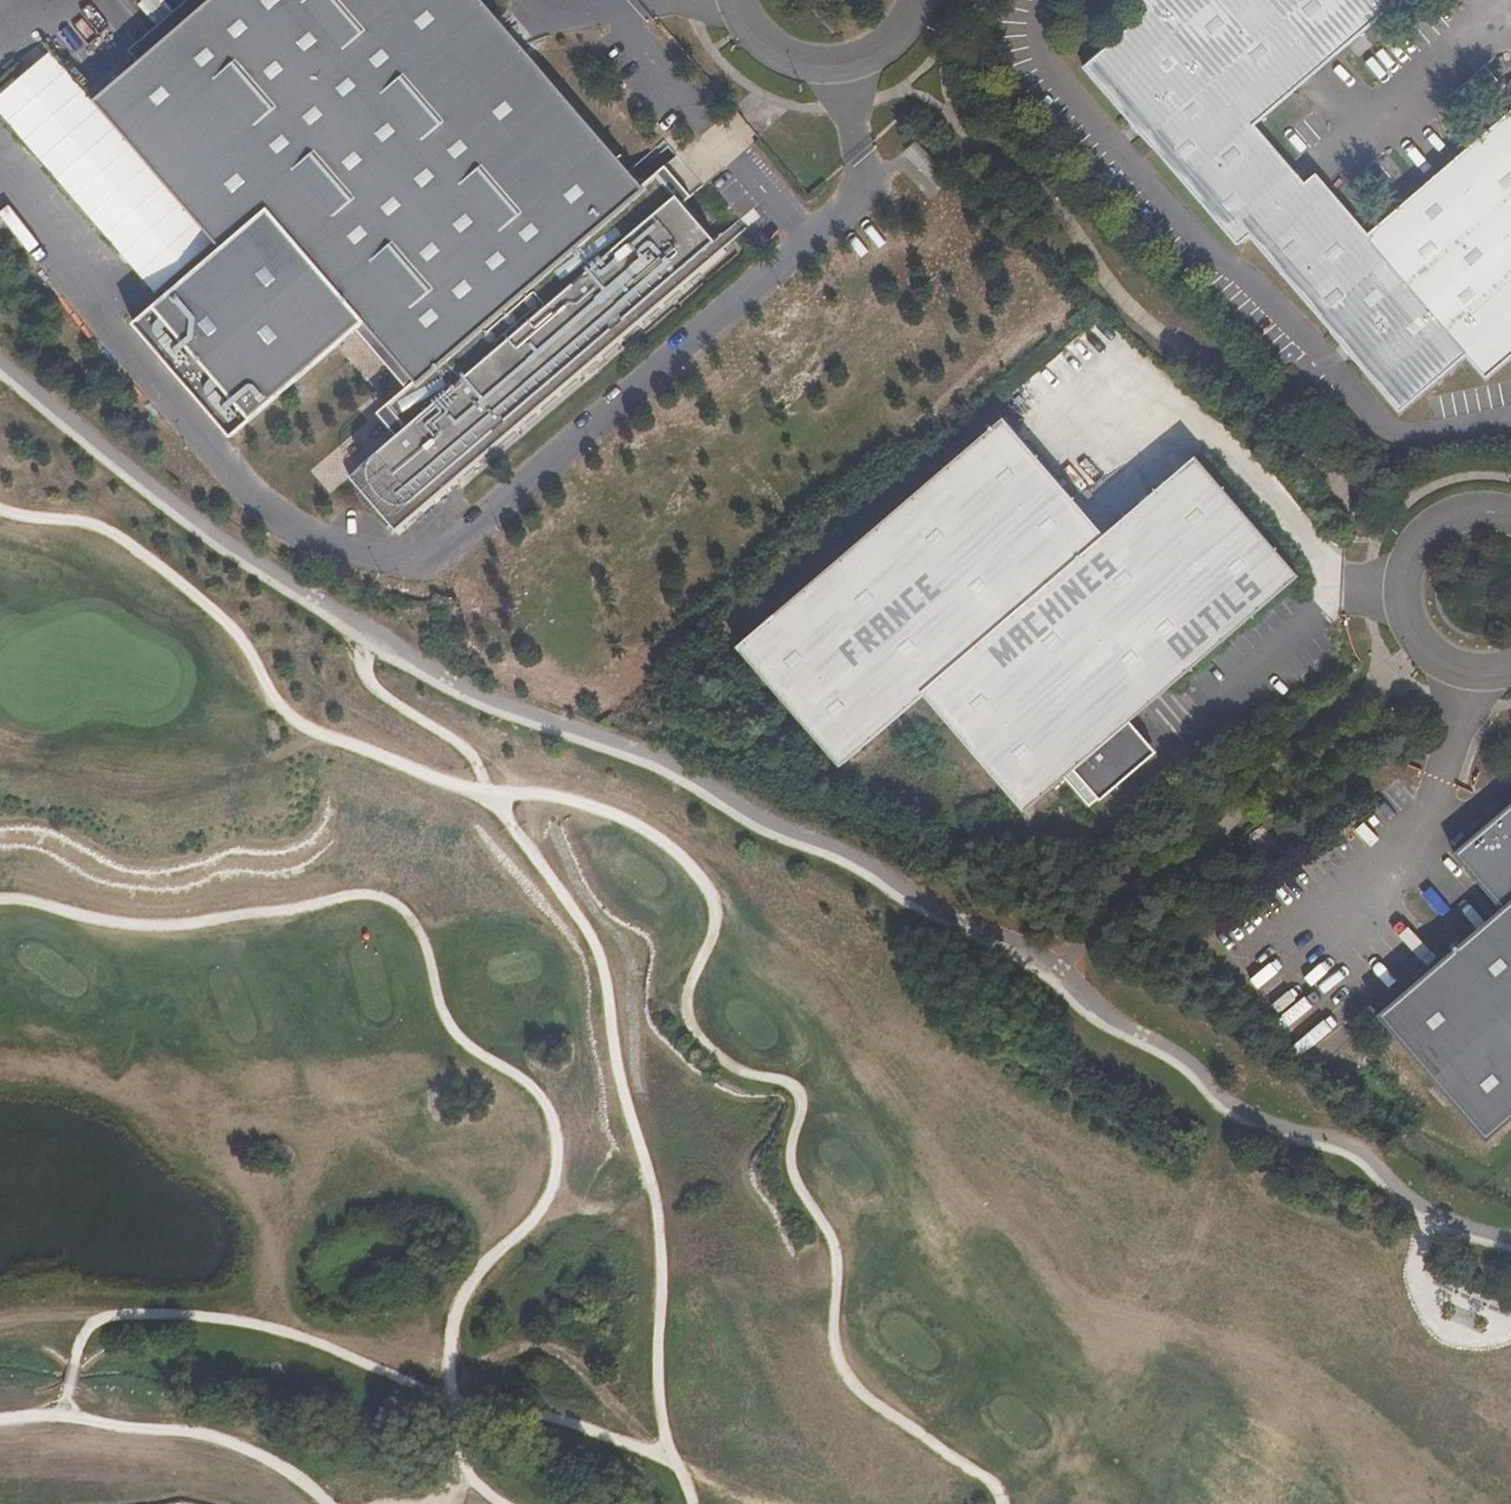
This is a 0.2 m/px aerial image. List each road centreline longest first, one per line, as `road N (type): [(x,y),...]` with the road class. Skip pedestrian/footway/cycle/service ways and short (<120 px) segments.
road 1 (track): [(65,1415),(81,1339),(97,1318),(172,1312),(276,1328),(422,1388),(537,1406),(667,1457)]
road 2 (residential): [(1470,508),(1424,532),(1407,556),(1401,606),(1436,660),(1476,674),(1510,669)]
road 3 (unclassified): [(737,0),(762,41),(816,65),(876,53),(900,32),(918,0)]

